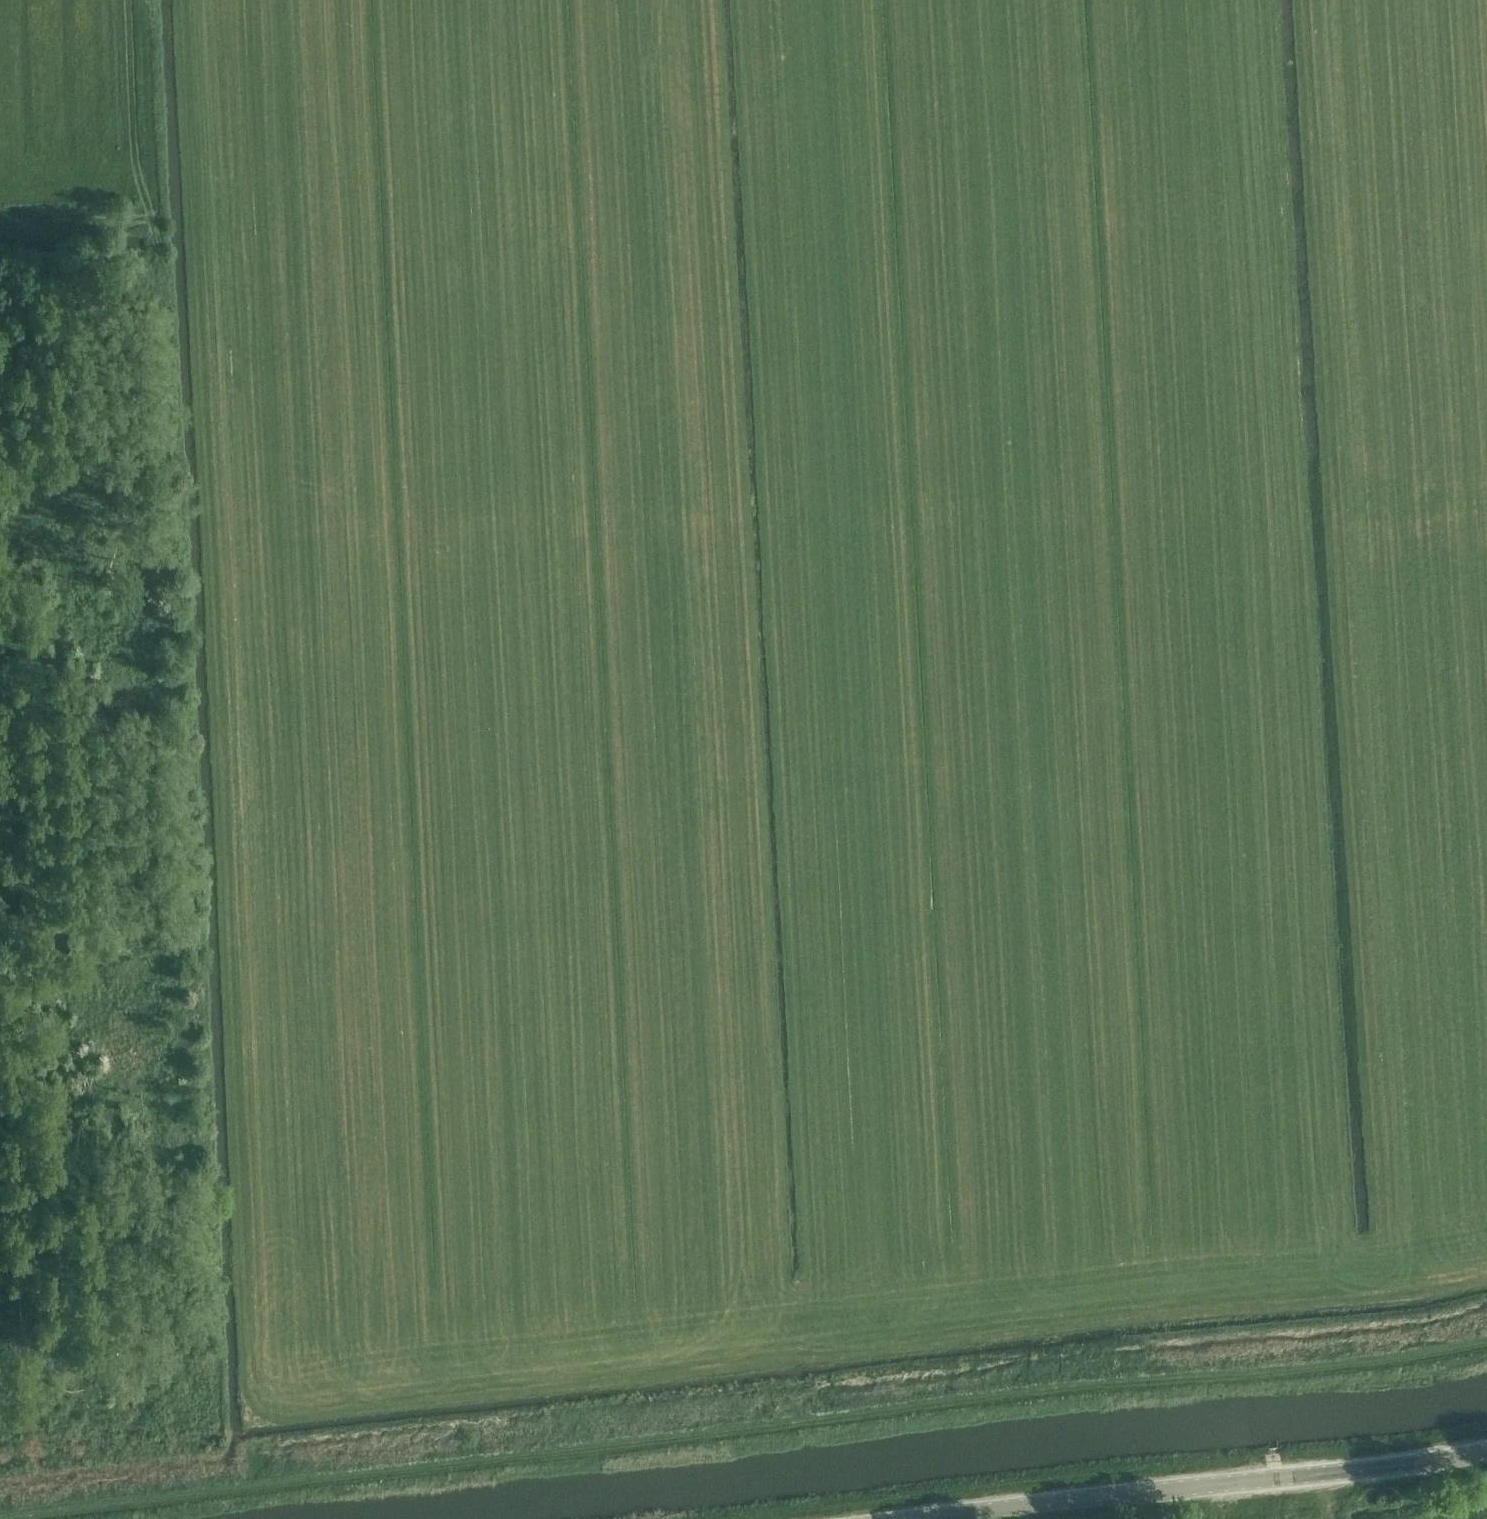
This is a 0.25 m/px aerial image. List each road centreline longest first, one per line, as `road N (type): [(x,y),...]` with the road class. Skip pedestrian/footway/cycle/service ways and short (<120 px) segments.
road 1 (tertiary): [(1486,1451),(939,1518)]

